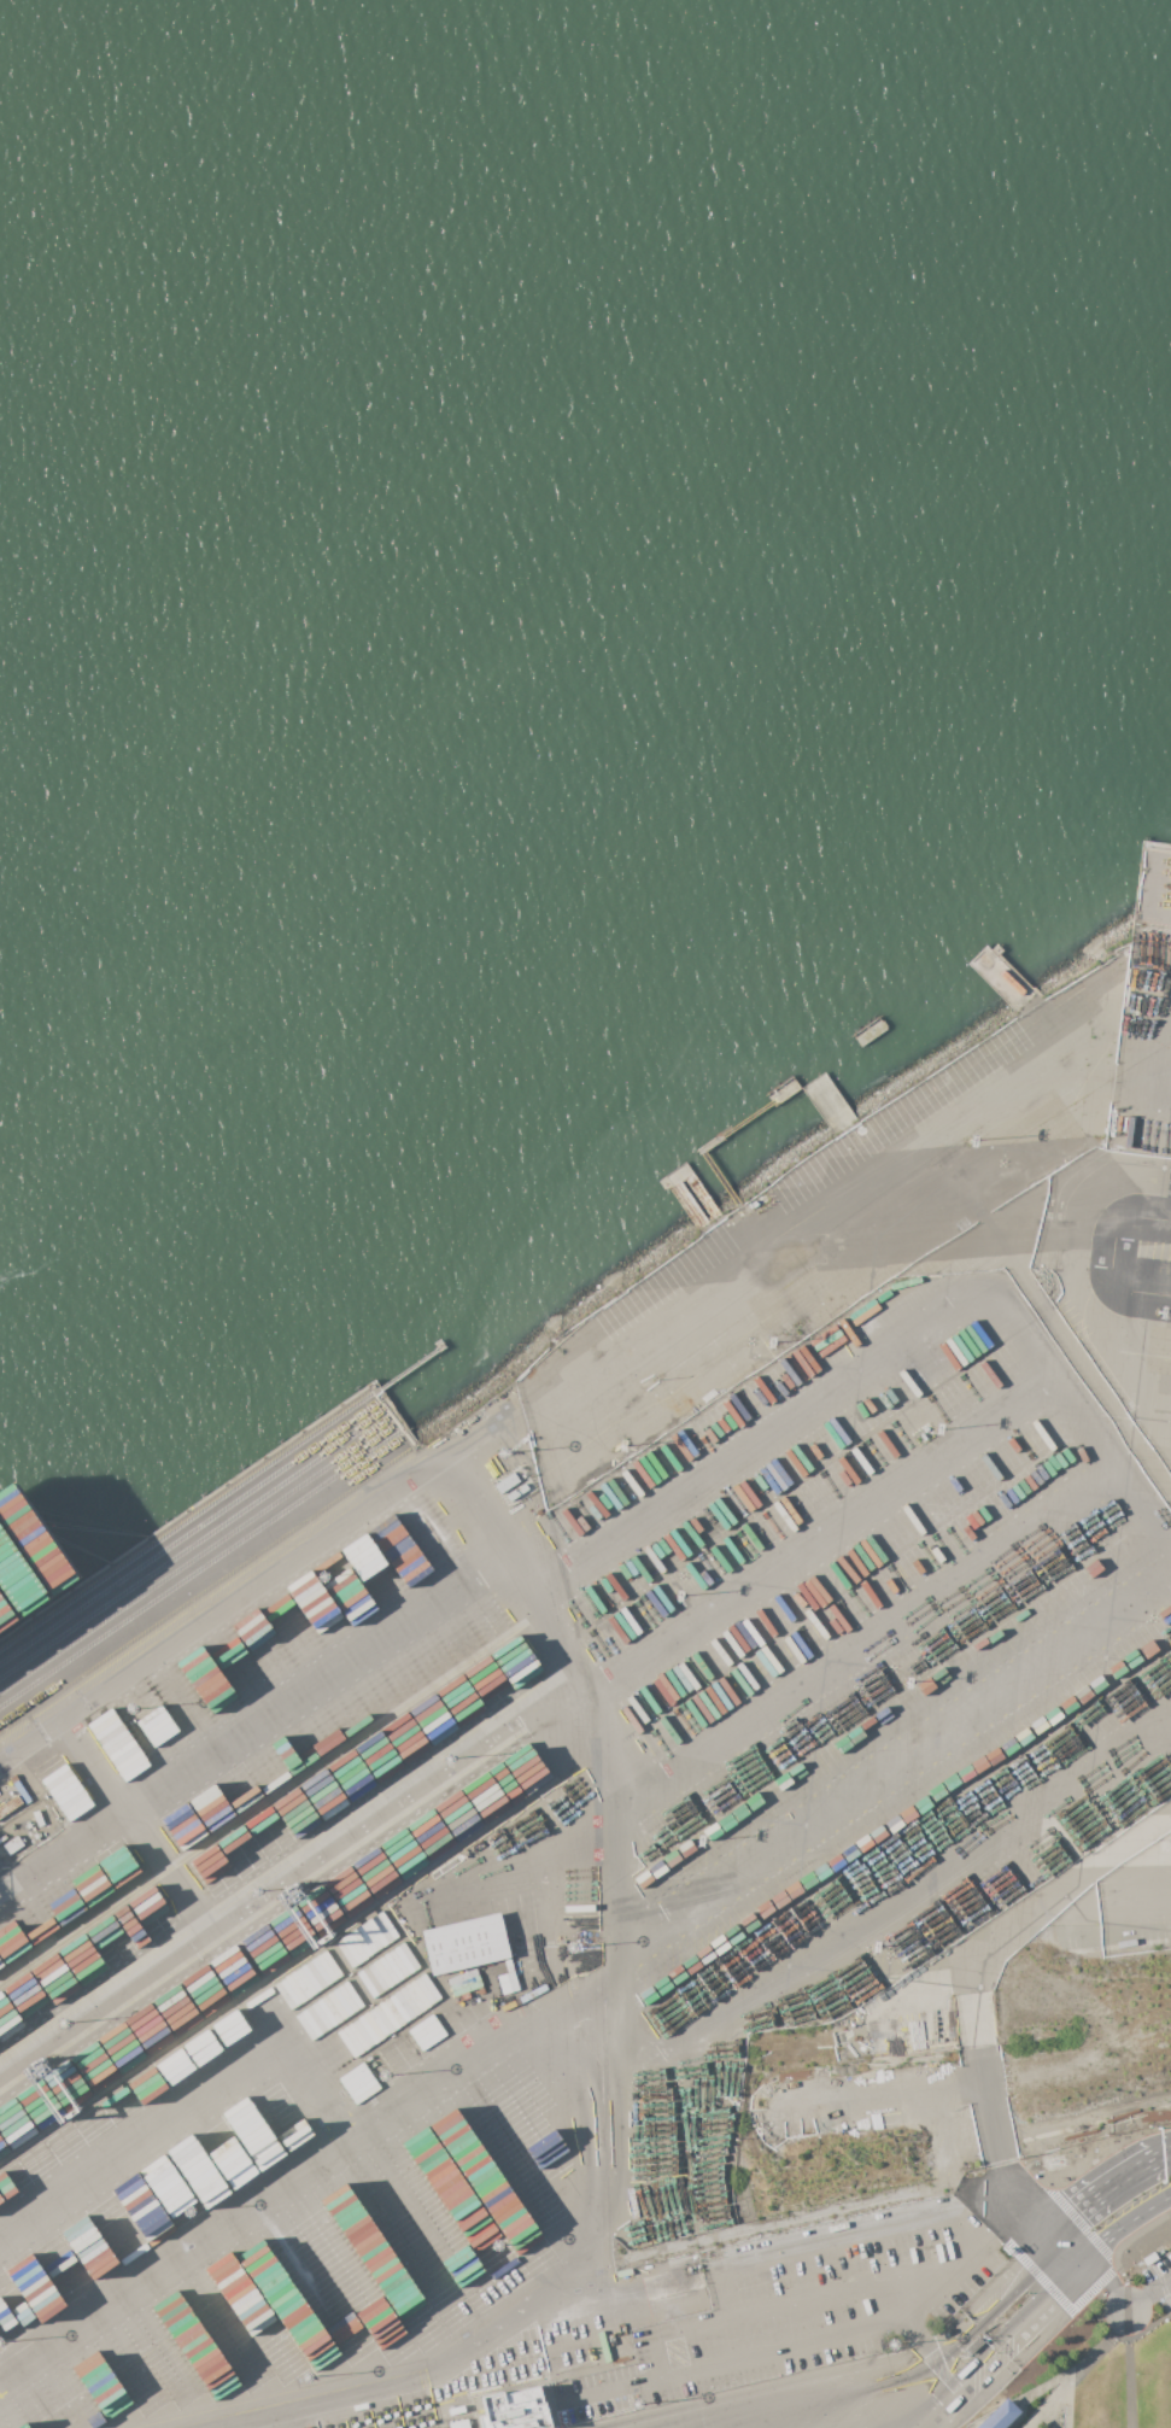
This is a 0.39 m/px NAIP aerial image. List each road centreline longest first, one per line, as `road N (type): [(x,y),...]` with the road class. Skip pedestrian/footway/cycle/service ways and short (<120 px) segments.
road 1 (tertiary): [(1164,2155),(1056,2229)]

